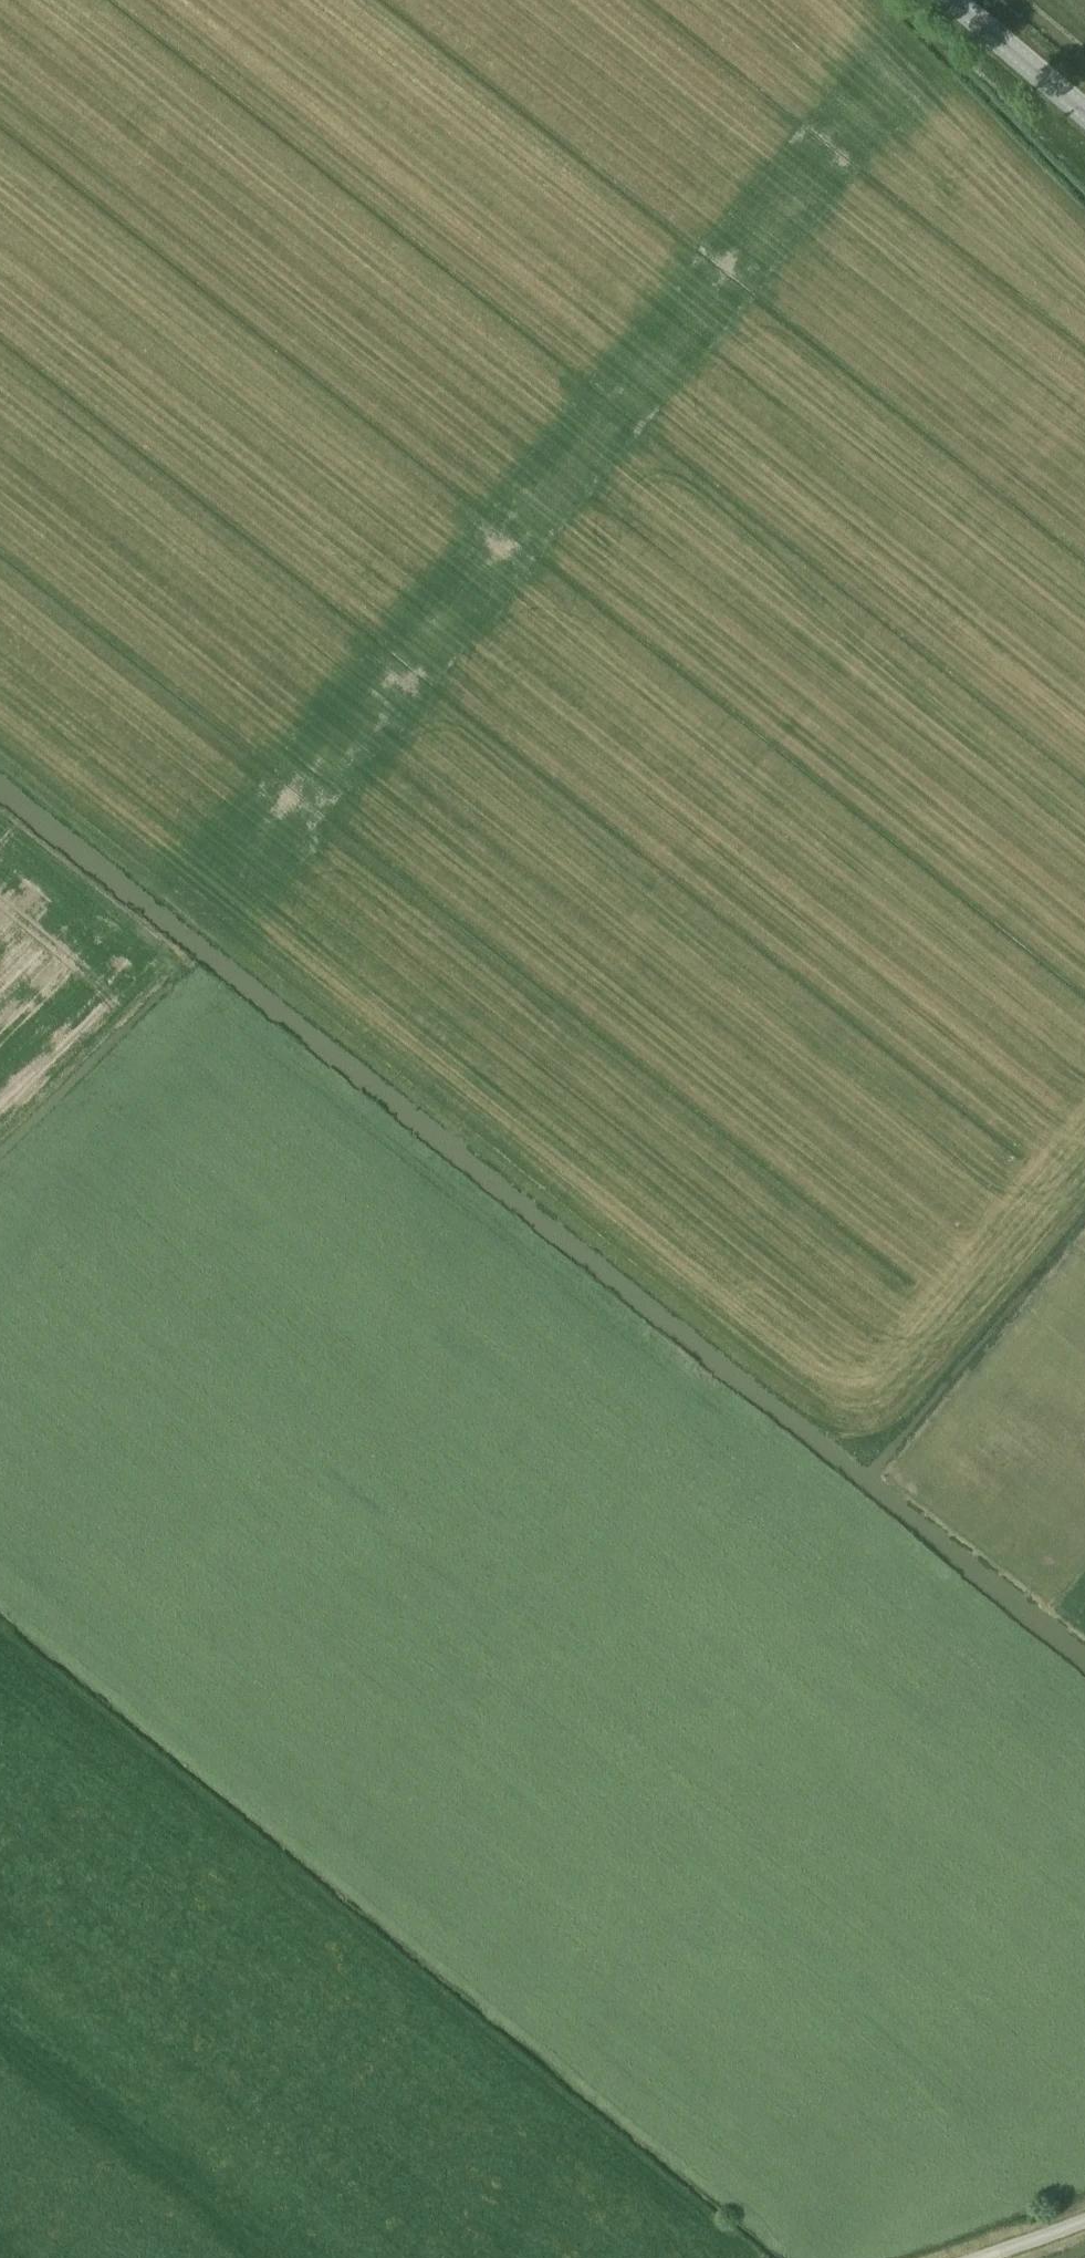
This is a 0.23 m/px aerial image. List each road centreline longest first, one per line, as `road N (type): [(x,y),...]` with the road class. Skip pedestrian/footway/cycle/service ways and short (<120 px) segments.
road 1 (tertiary): [(1084,129),(934,0)]
road 2 (unclassified): [(958,2257),(1084,2207)]

